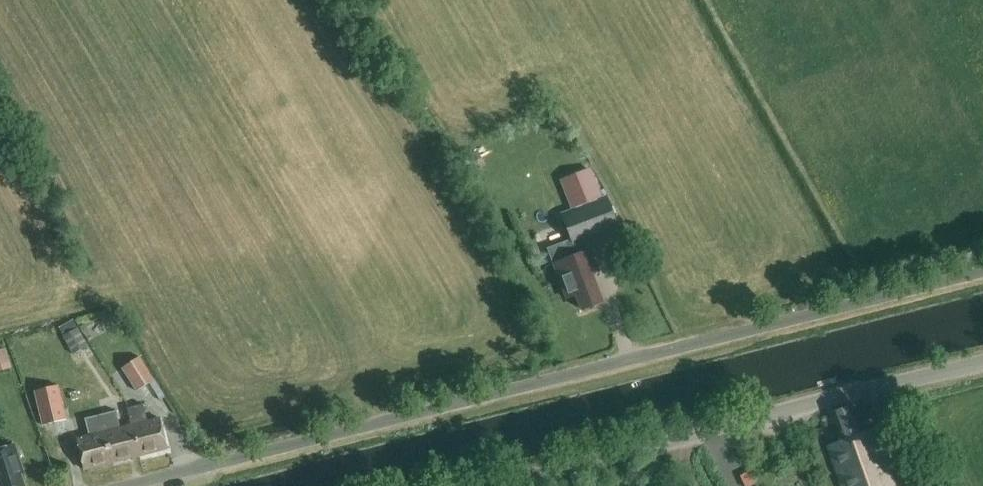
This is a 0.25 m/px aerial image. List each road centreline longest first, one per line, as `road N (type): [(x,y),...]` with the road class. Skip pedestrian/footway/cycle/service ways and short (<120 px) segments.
road 1 (unclassified): [(134,485),(982,271)]
road 2 (unclassified): [(502,485),(982,364)]

